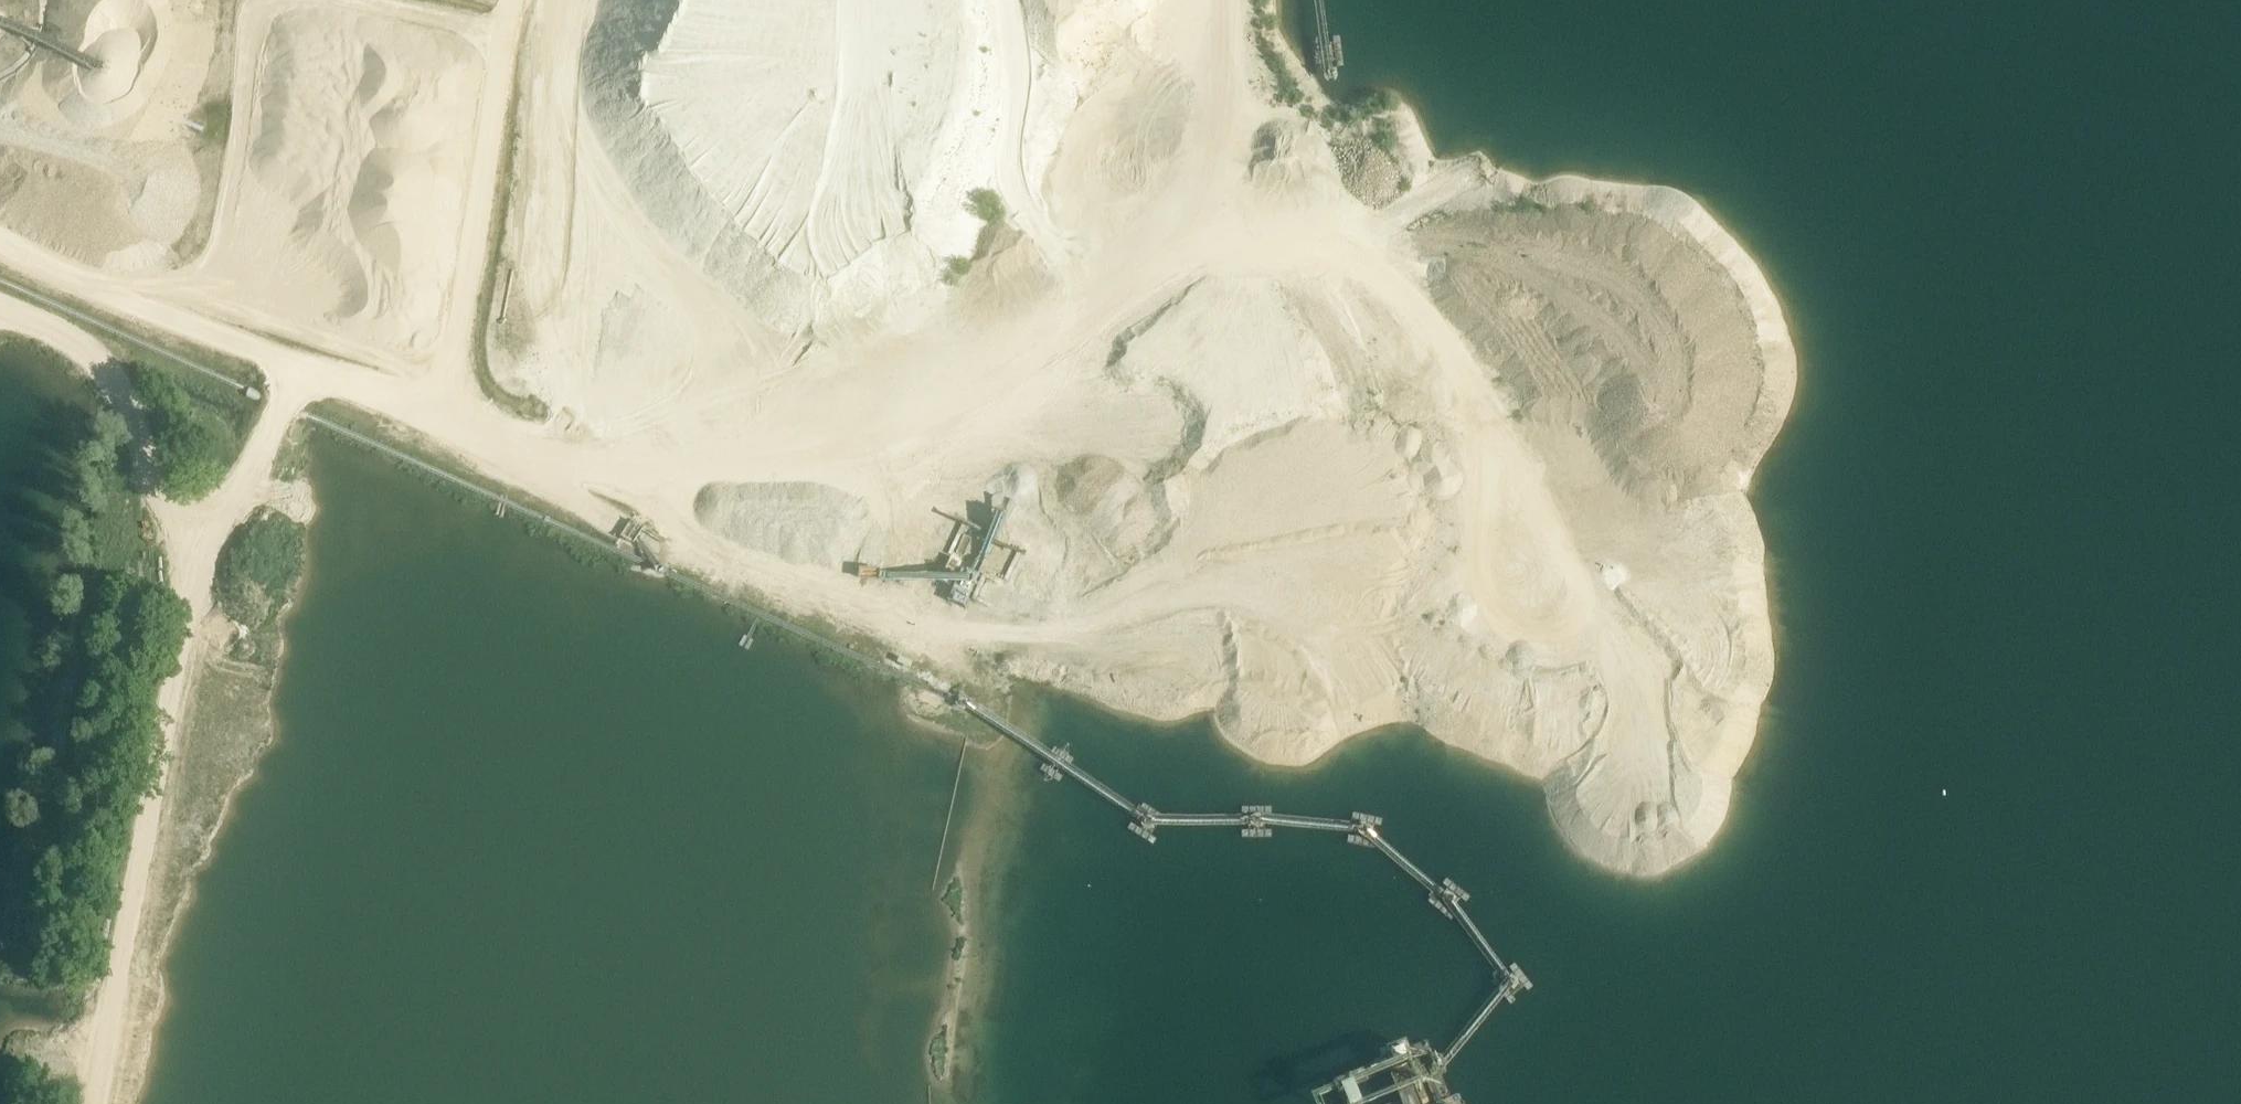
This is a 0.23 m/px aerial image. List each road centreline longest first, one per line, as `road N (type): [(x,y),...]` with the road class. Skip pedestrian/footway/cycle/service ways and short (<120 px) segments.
road 1 (track): [(105,1103),(179,707),(222,528),(301,361)]
road 2 (track): [(203,606),(169,489),(109,354),(0,295)]

